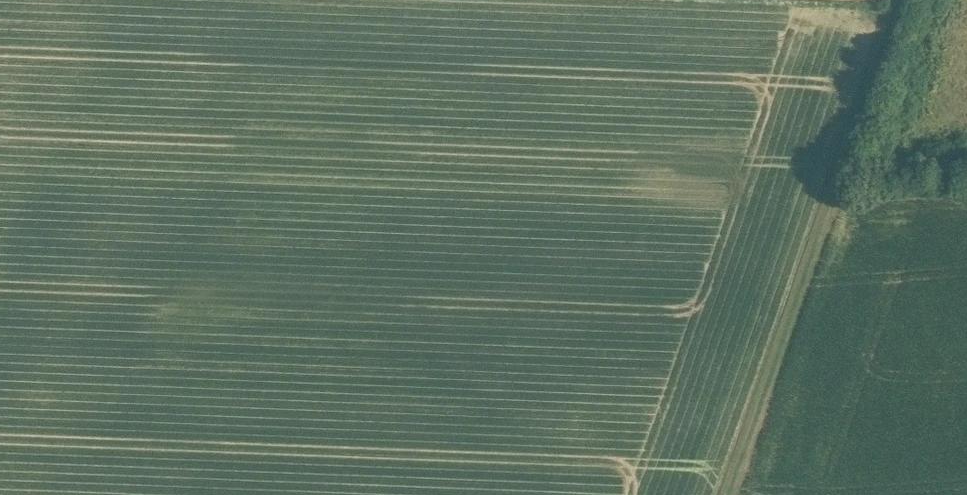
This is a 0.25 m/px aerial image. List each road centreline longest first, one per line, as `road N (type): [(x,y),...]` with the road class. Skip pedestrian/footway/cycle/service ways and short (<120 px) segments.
road 1 (track): [(732,494),(895,0)]

